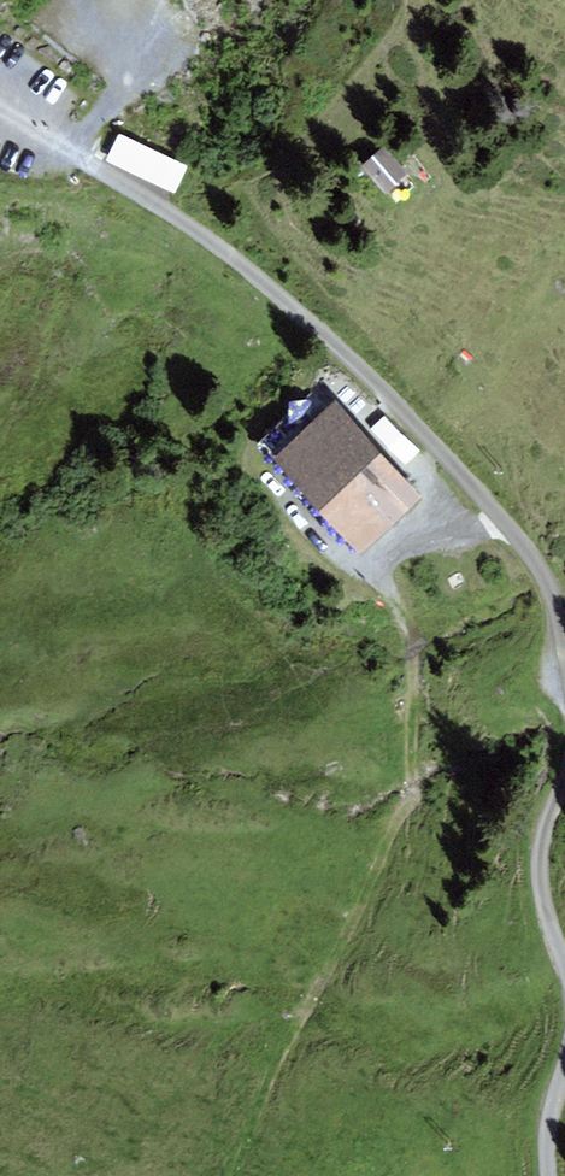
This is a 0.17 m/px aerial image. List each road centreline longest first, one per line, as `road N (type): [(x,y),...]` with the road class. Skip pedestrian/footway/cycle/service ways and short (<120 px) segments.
road 1 (track): [(234,1175),(300,1016),(415,788),(412,642),(381,589),(373,555),(506,523)]
road 2 (unclassified): [(564,646),(543,574),(399,406),(156,202),(0,108)]
road 3 (unclassified): [(564,967),(545,914),(539,862),(564,777)]

